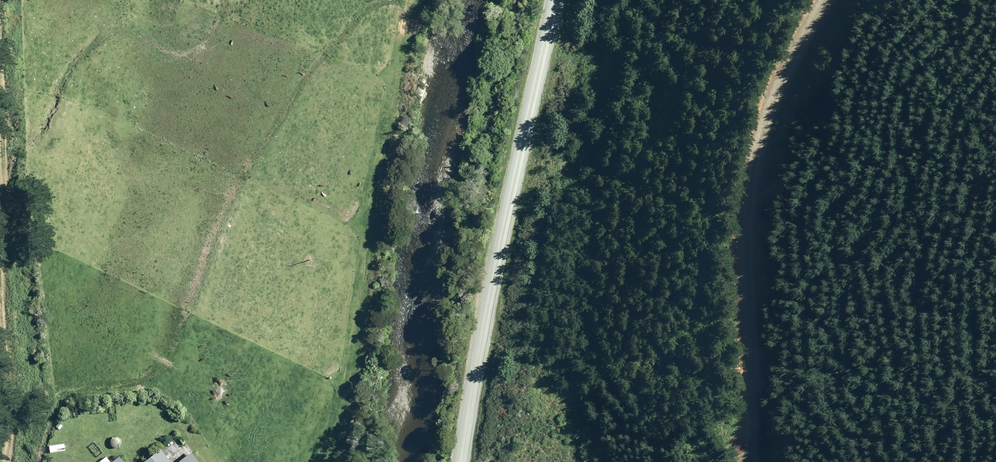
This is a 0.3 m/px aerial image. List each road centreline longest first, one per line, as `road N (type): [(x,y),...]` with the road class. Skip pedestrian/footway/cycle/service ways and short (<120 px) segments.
road 1 (track): [(751,461),(756,189),(791,66),(827,0)]
road 2 (unclassified): [(466,461),(479,337),(549,0)]
road 3 (unclassified): [(0,256),(14,387),(8,461)]
road 4 (unclassified): [(0,78),(0,219)]

